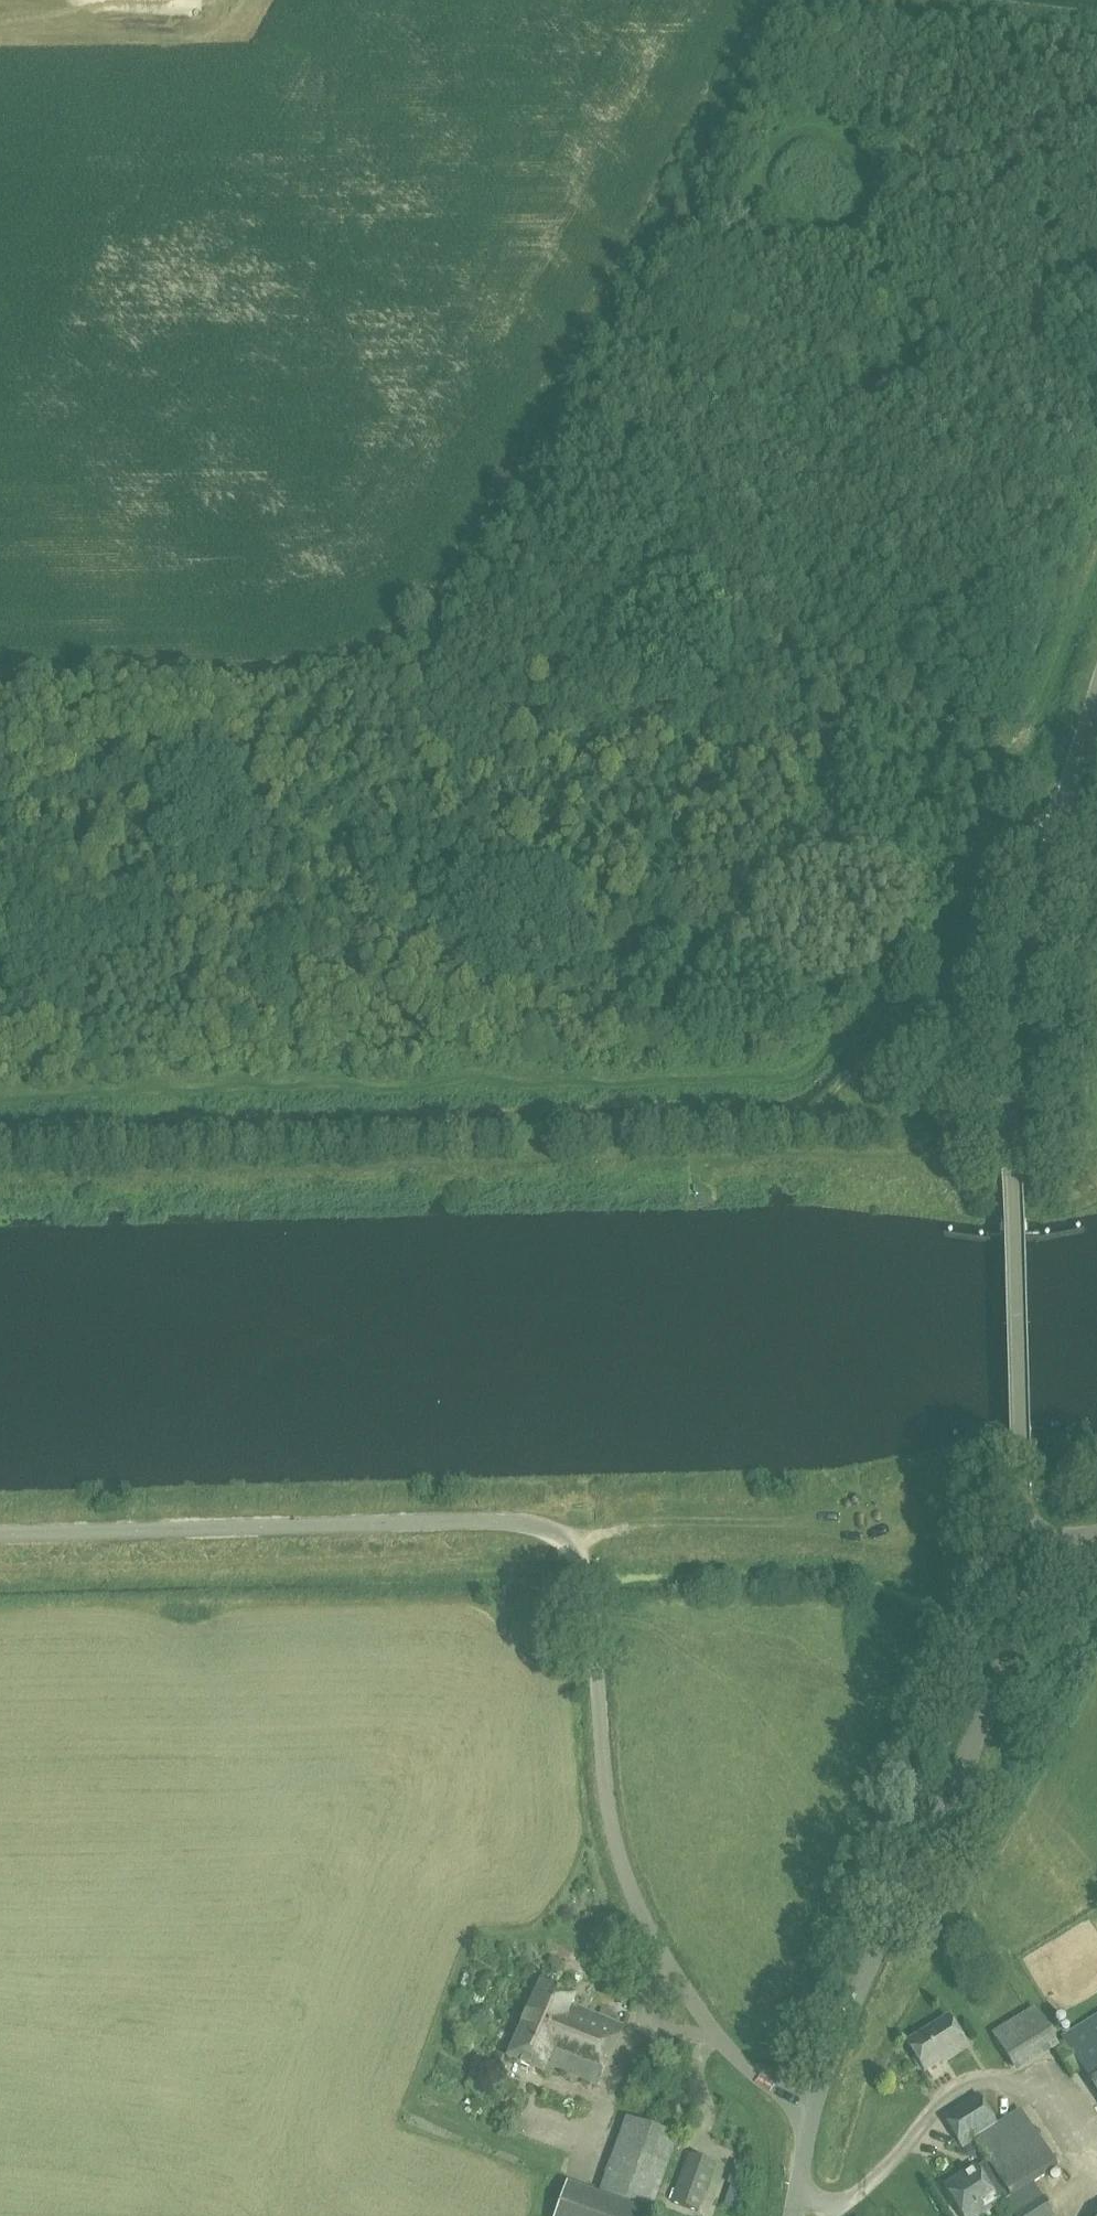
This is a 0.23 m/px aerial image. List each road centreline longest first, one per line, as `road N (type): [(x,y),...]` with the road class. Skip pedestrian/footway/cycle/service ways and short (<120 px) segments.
road 1 (track): [(0,1183),(897,1151),(937,1130),(981,922),(1015,846),(1059,824)]
road 2 (unclassified): [(813,2108),(750,2070),(693,2014),(636,1909),(612,1836),(602,1758),(594,1577),(572,1541),(525,1520),(0,1535)]
road 3 (unclassified): [(1022,1531),(1007,1050),(1024,937),(1096,702)]
road 4 (unclassified): [(813,2108),(978,1719),(1013,1598),(1022,1531)]

